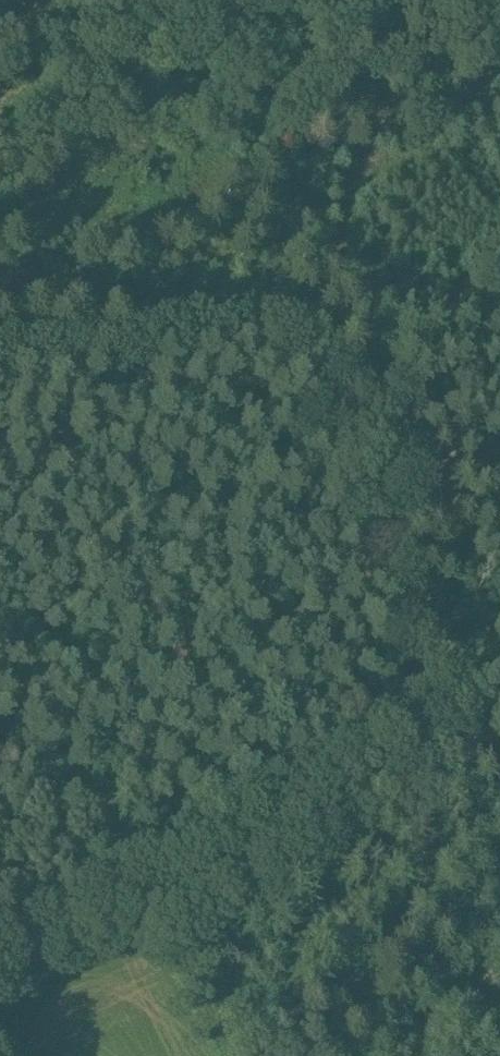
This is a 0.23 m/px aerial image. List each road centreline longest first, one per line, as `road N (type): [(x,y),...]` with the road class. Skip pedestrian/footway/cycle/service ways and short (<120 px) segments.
road 1 (track): [(0,993),(499,727)]

